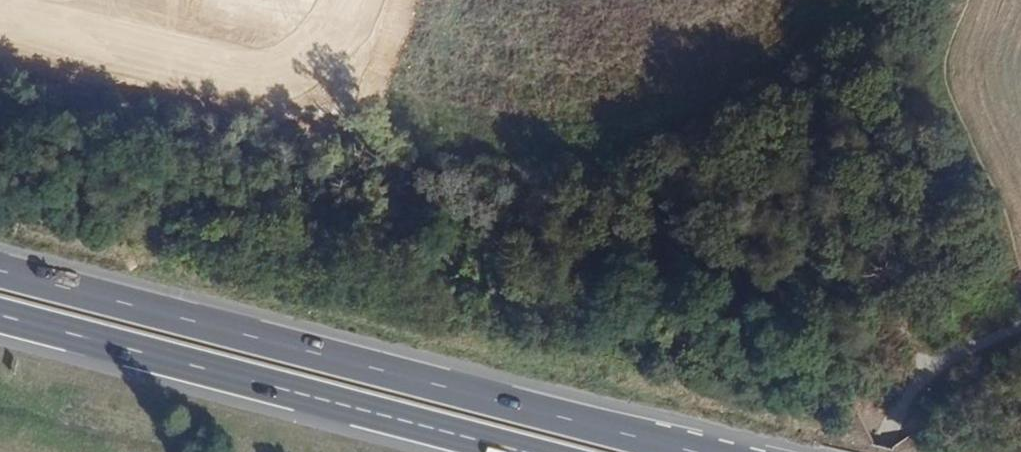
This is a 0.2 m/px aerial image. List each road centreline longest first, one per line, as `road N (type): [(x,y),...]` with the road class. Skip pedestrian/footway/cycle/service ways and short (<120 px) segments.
road 1 (trunk): [(697,451),(0,268)]
road 2 (trunk): [(0,312),(534,451)]

